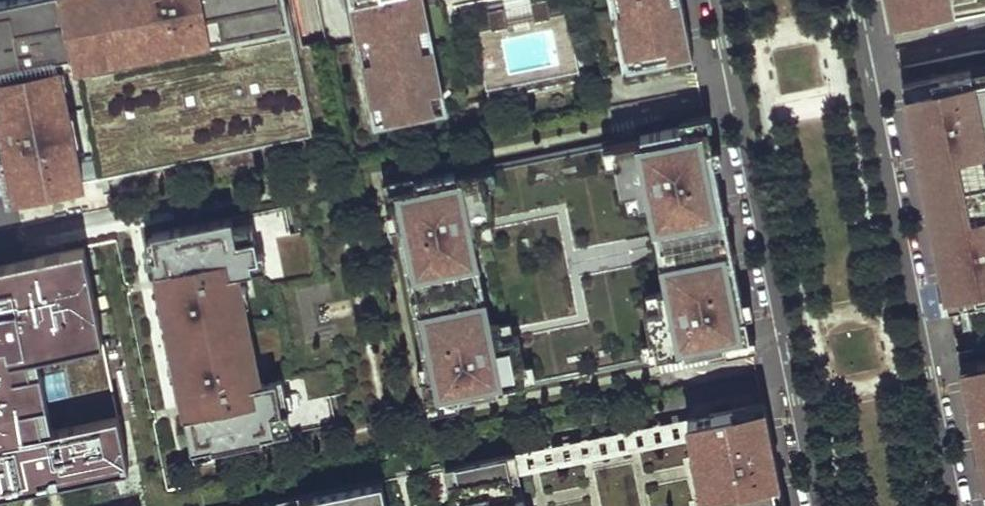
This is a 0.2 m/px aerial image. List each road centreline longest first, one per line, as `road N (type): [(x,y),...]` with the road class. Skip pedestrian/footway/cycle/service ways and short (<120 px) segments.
road 1 (residential): [(955,505),(852,0)]
road 2 (residential): [(715,0),(817,505)]

